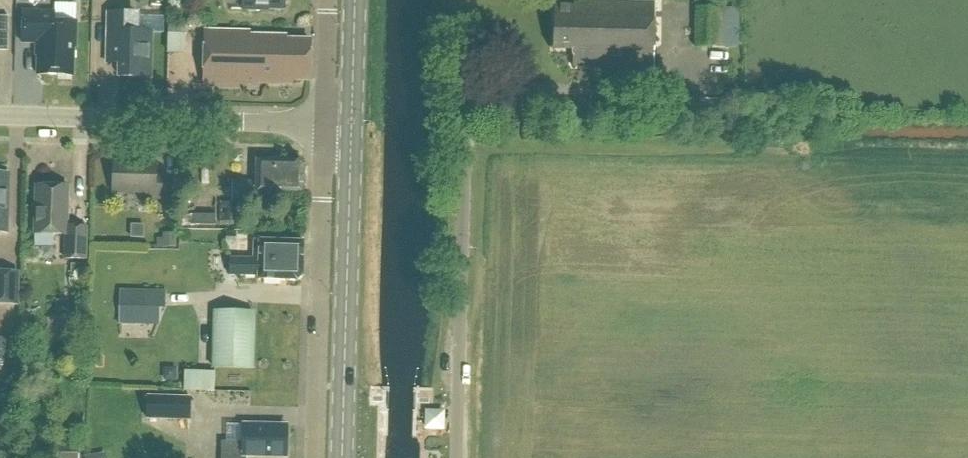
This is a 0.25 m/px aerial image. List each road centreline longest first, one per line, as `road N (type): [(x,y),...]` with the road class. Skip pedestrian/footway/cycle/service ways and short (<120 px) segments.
road 1 (unclassified): [(456,457),(469,0)]
road 2 (residential): [(315,457),(324,124)]
road 3 (secondary): [(342,457),(352,126)]
road 4 (residential): [(324,124),(0,114)]
road 5 (secondary): [(352,126),(356,0)]
road 6 (residential): [(324,124),(327,0)]

